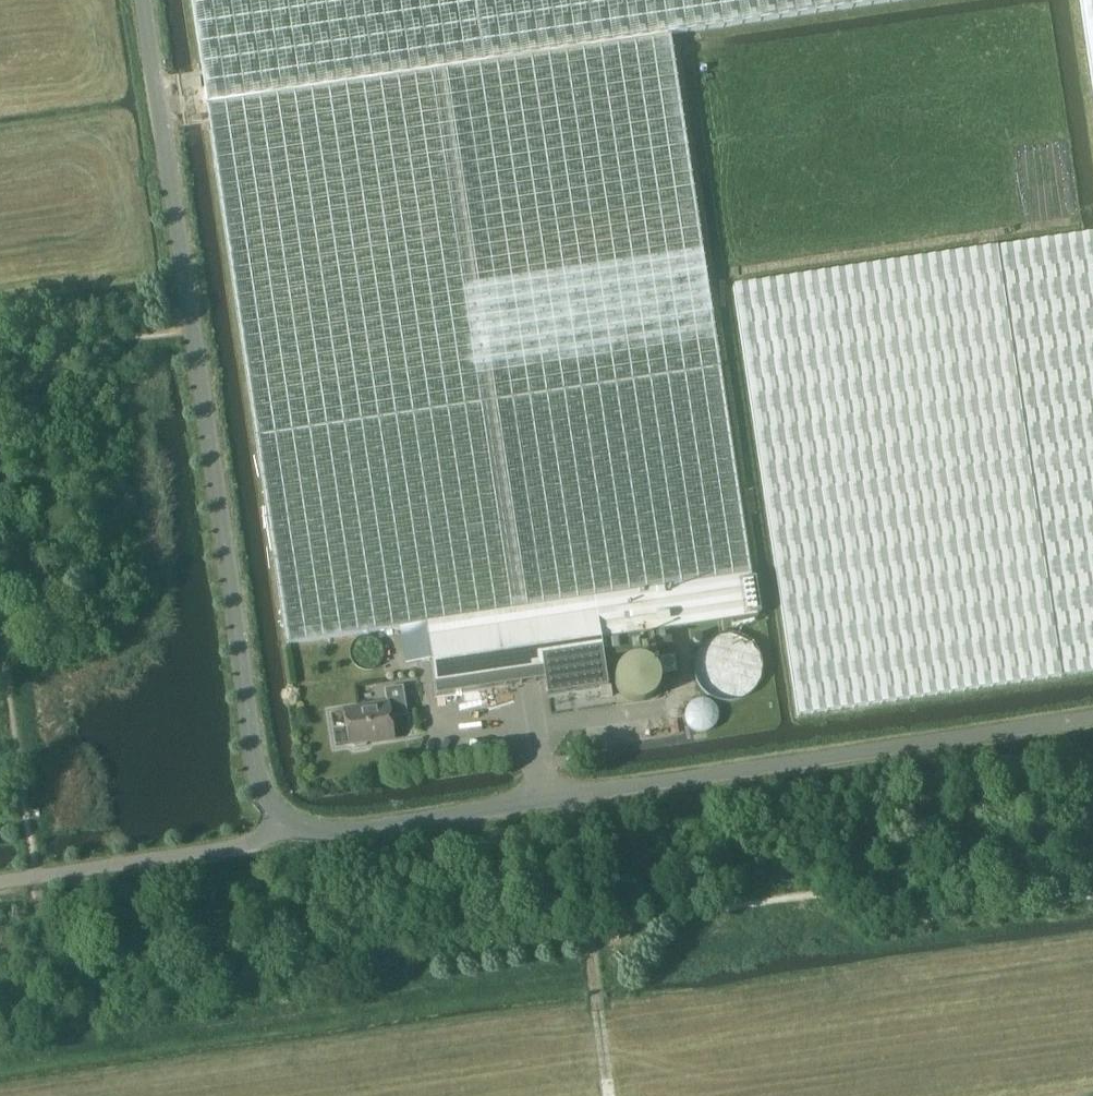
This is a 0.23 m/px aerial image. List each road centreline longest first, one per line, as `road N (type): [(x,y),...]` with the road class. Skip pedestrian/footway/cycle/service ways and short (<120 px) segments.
road 1 (unclassified): [(1092,718),(345,836),(291,824),(258,778),(145,0)]
road 2 (track): [(612,1095),(590,927)]
road 3 (track): [(590,927),(572,799)]

